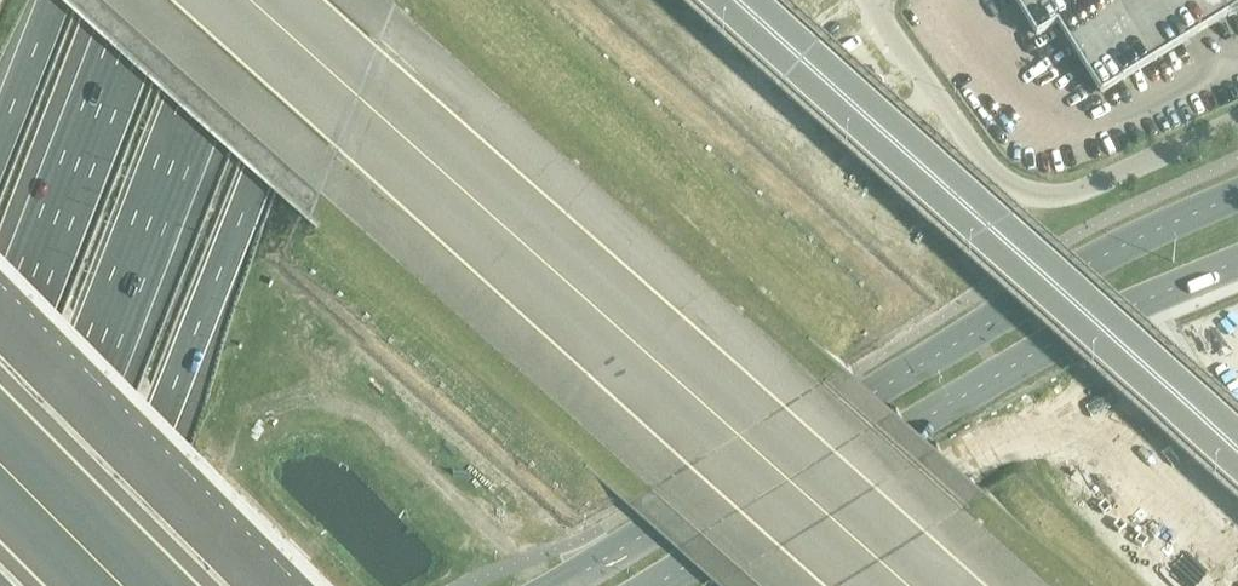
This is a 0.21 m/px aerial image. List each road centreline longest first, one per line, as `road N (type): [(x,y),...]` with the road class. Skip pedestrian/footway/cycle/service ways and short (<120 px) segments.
road 1 (tertiary): [(1237,195),(1029,296),(550,585)]
road 2 (tertiary): [(653,585),(1050,345),(1237,261)]
road 3 (motorway): [(97,585),(331,0)]
road 4 (motorway): [(7,585),(238,0)]
road 5 (unclassified): [(870,0),(987,161),(1021,188),(1072,192),(1237,120)]
road 6 (motorway): [(135,0),(0,365)]
road 7 (motorway): [(61,0),(0,144)]

